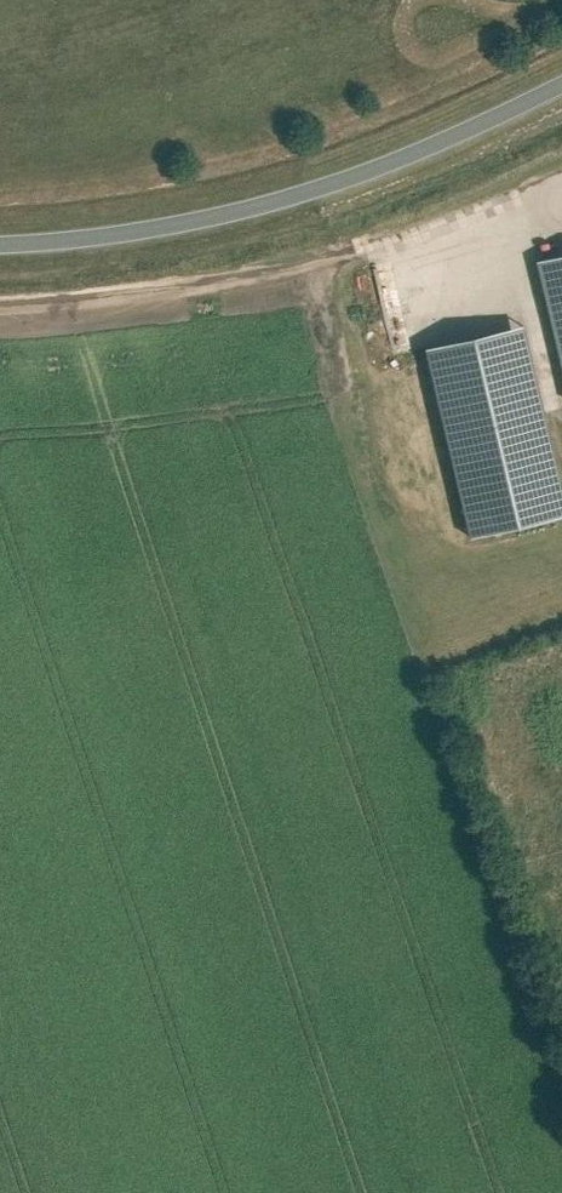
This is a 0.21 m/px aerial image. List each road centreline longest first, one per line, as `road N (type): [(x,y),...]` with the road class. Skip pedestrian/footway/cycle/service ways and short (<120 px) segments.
road 1 (primary): [(0,244),(121,232),(284,198),(561,83)]
road 2 (track): [(0,302),(180,288),(380,245),(561,176)]

